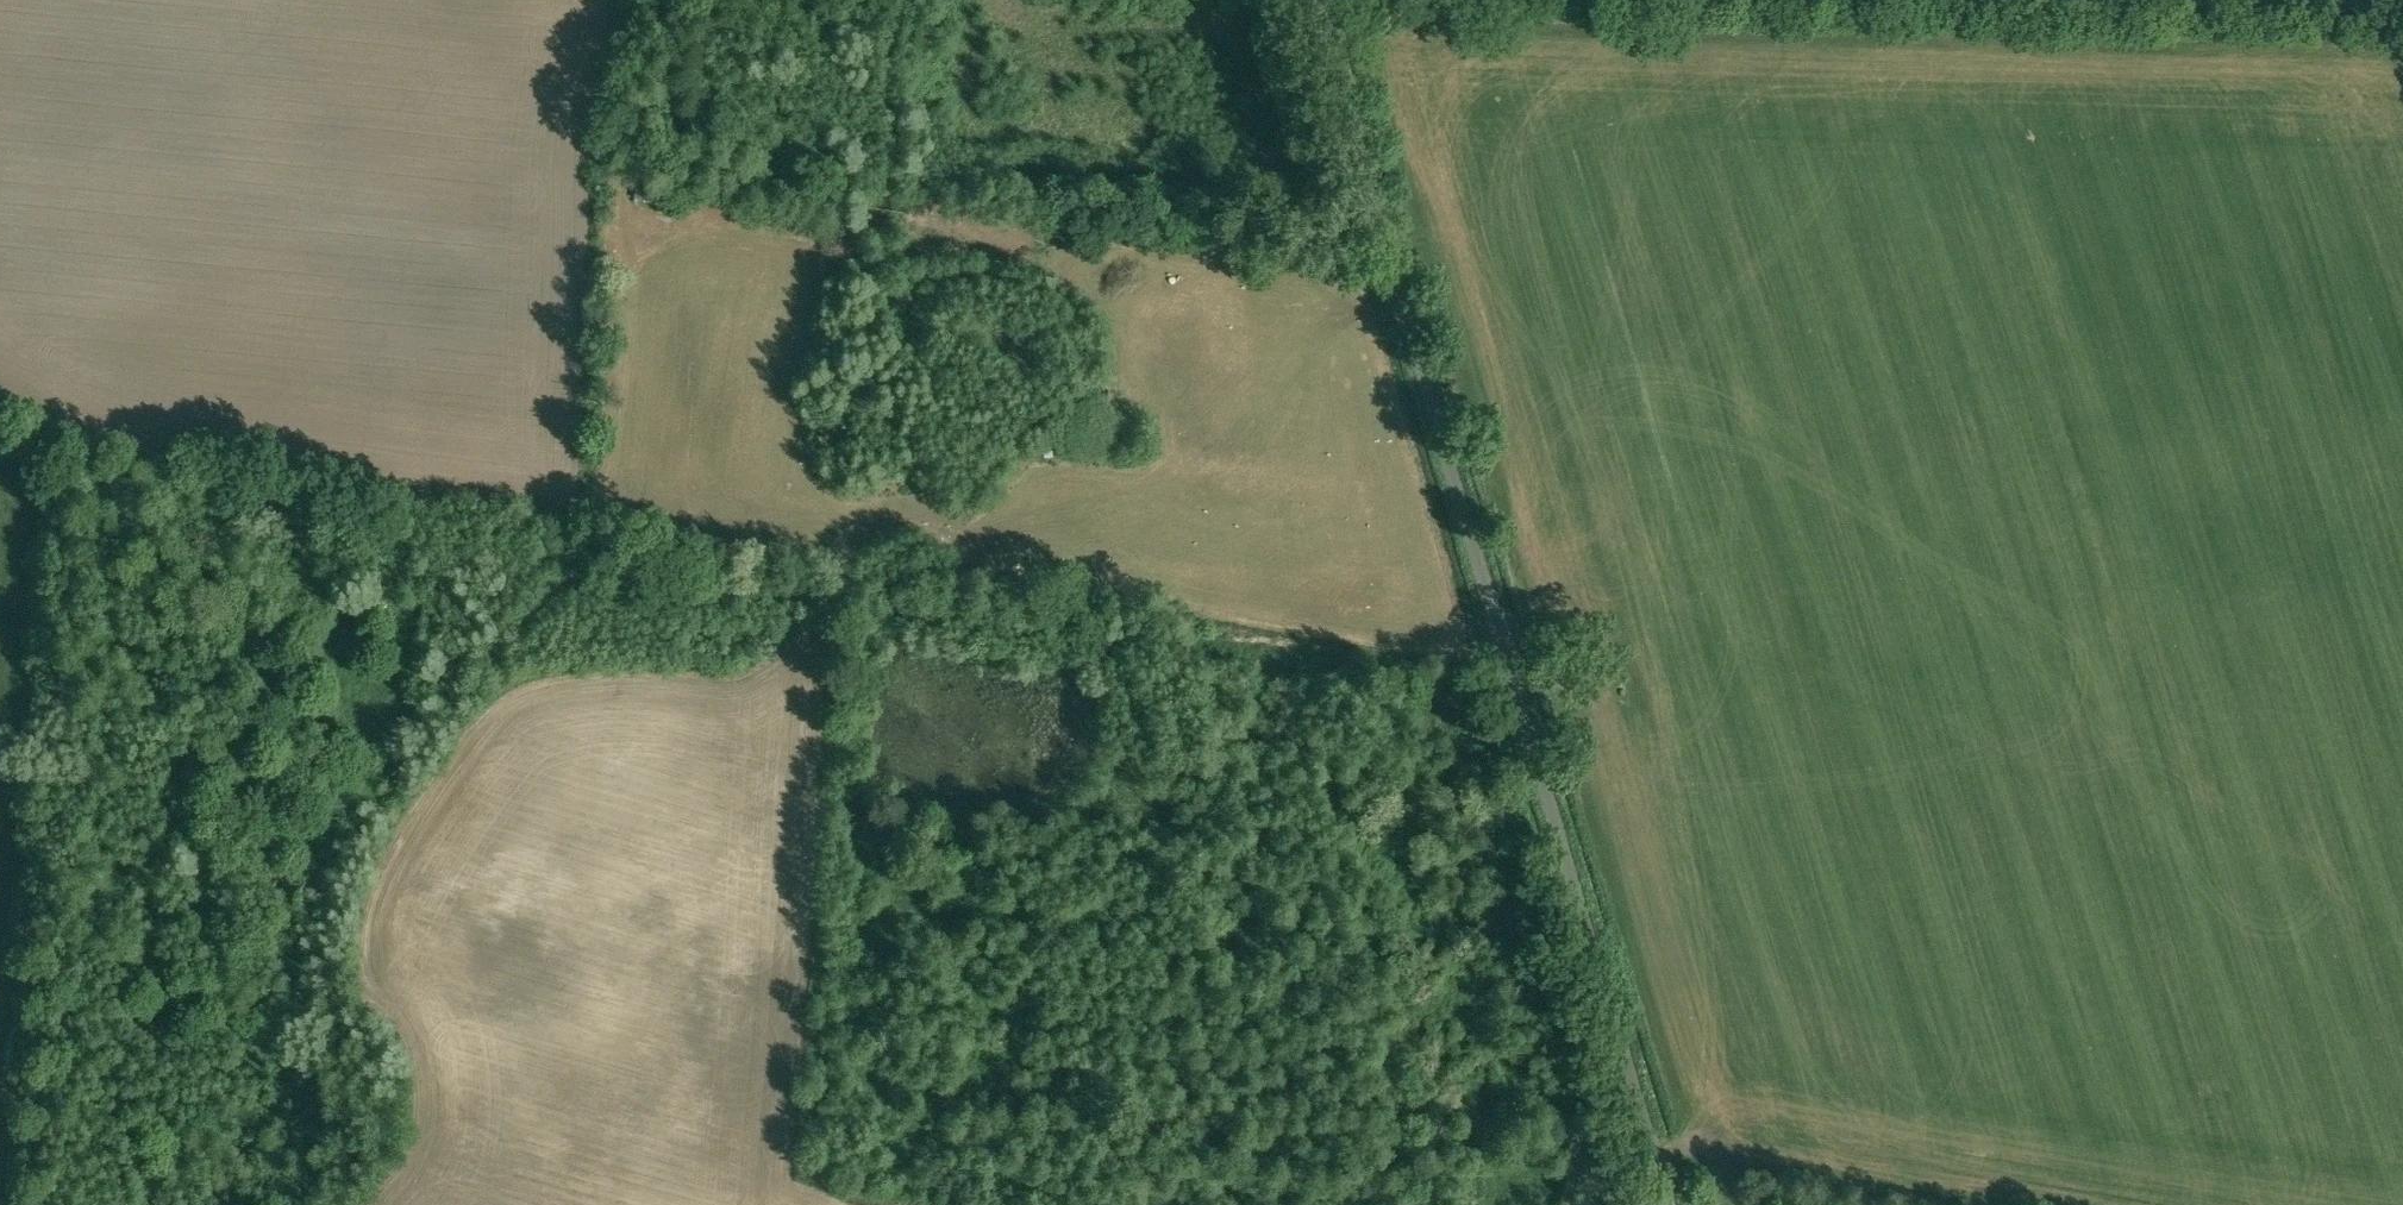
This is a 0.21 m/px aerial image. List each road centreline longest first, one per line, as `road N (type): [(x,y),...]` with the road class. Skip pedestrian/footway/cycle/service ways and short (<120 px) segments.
road 1 (unclassified): [(1670,1204),(1314,0)]
road 2 (unclassified): [(2402,5),(2217,0)]

